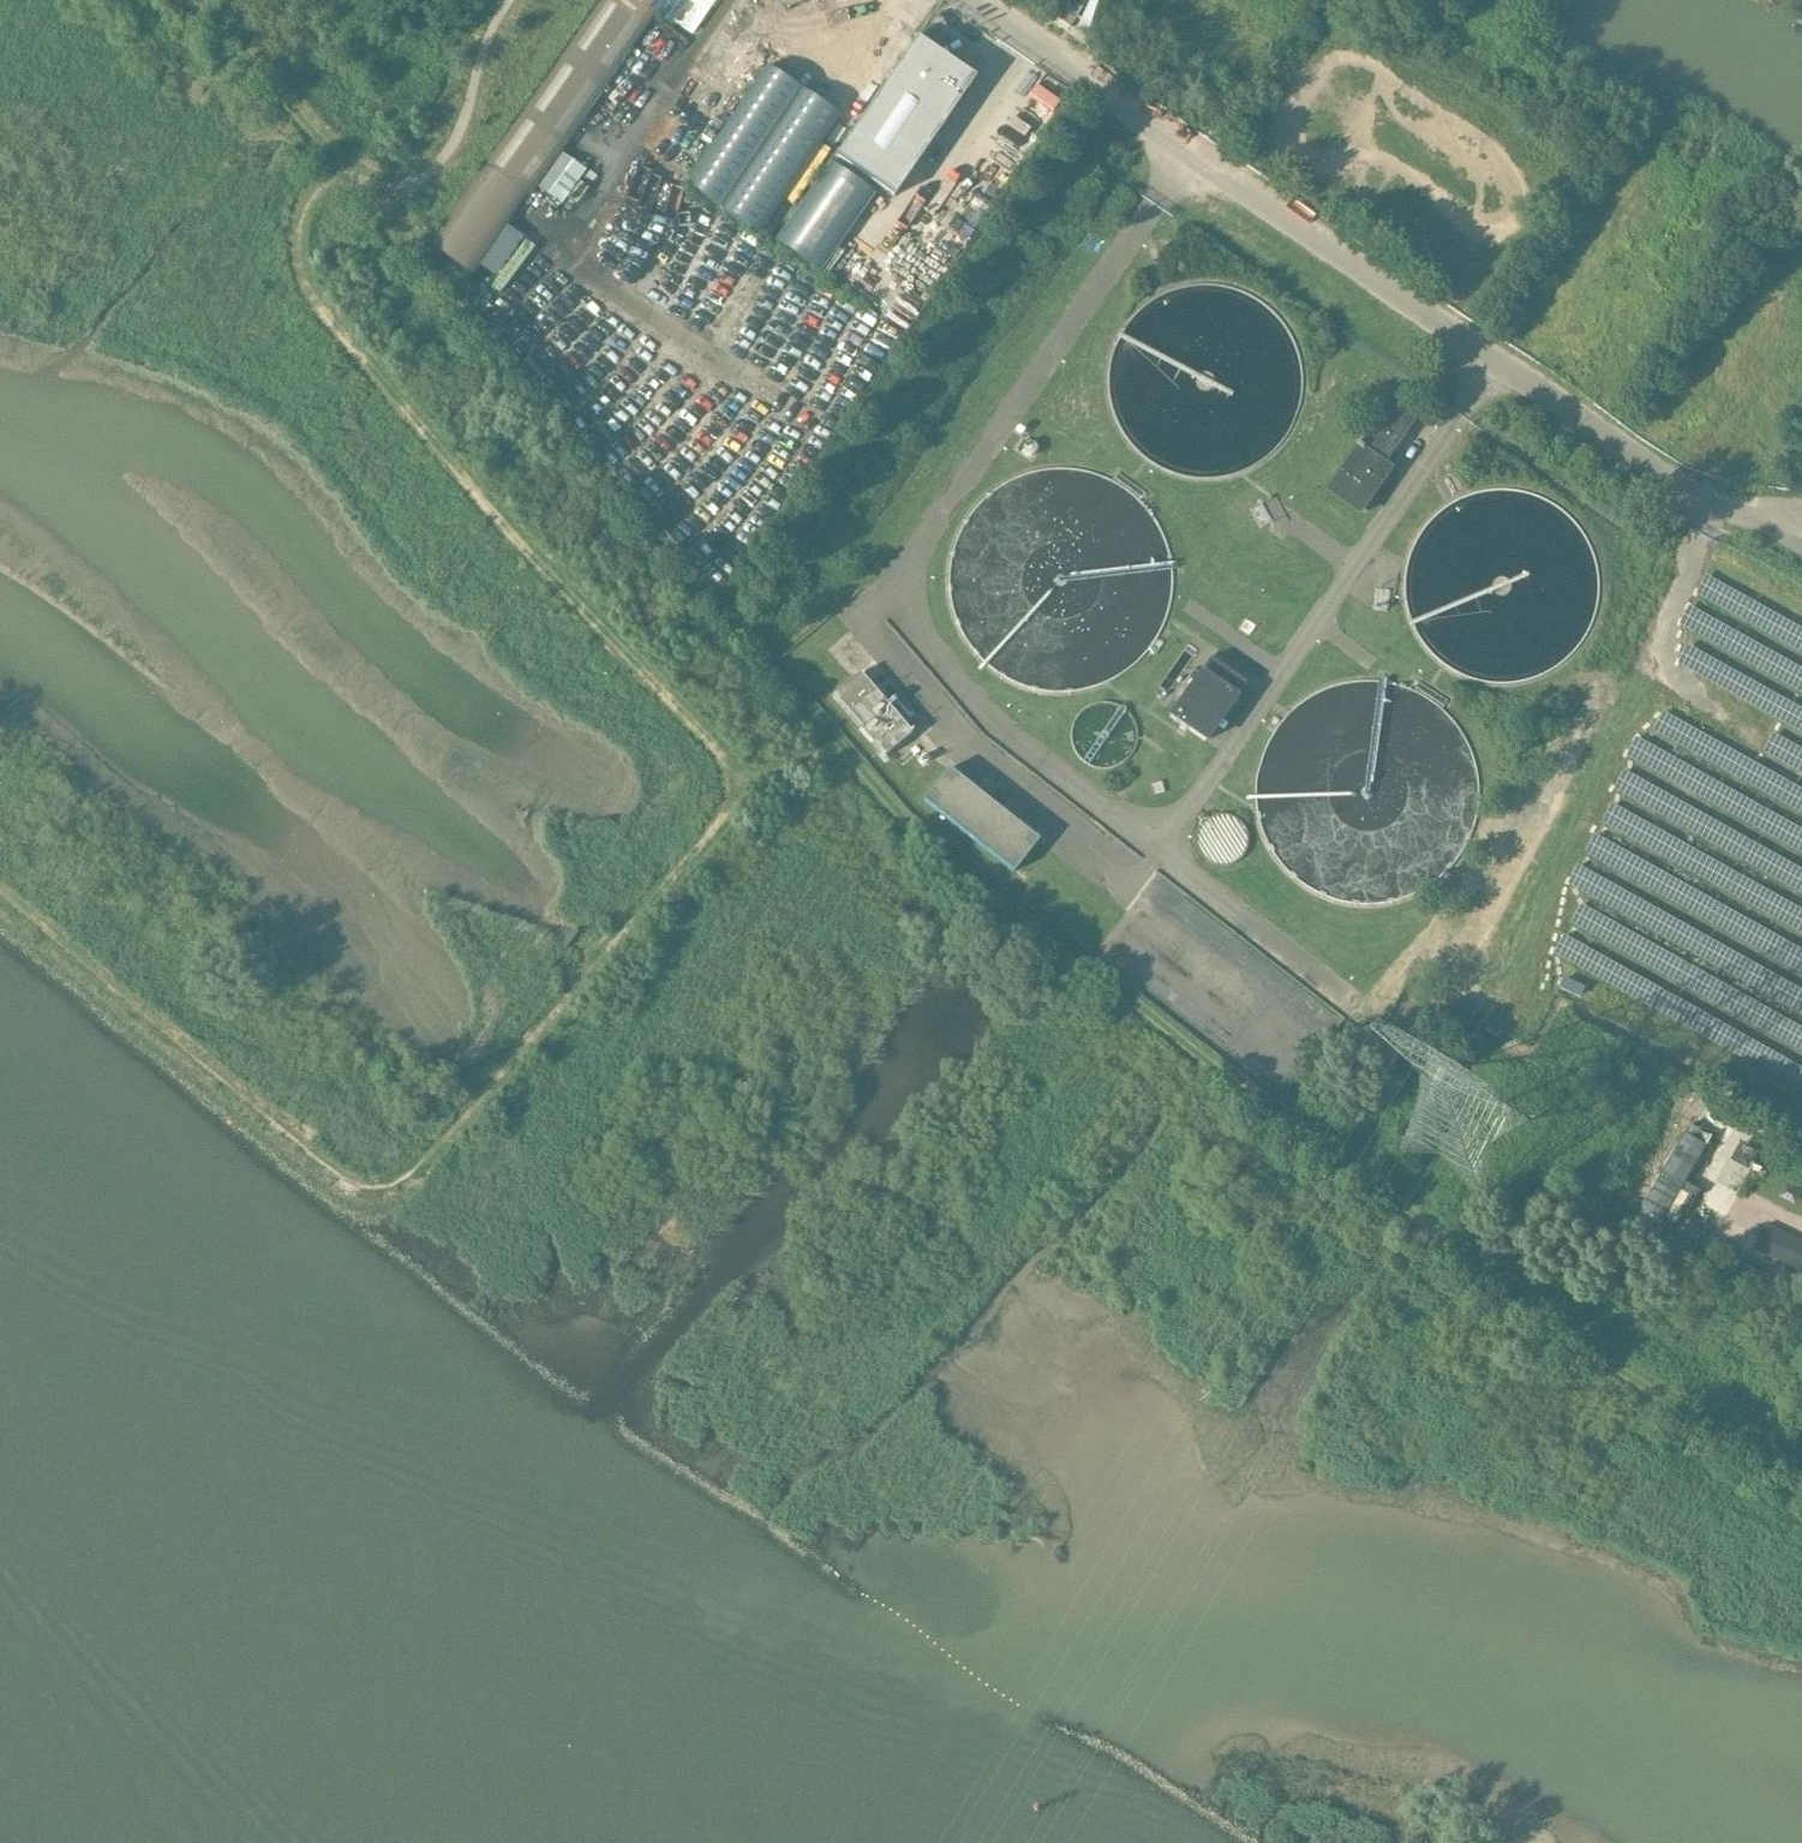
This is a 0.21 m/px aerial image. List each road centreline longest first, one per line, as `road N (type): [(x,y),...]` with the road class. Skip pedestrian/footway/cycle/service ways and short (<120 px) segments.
road 1 (track): [(840,747),(886,804),(1614,1372),(1801,1469)]
road 2 (residential): [(1801,551),(1725,509),(969,0)]
road 3 (track): [(208,0),(411,228),(424,260),(840,747)]
road 4 (track): [(411,228),(483,102),(556,0)]

